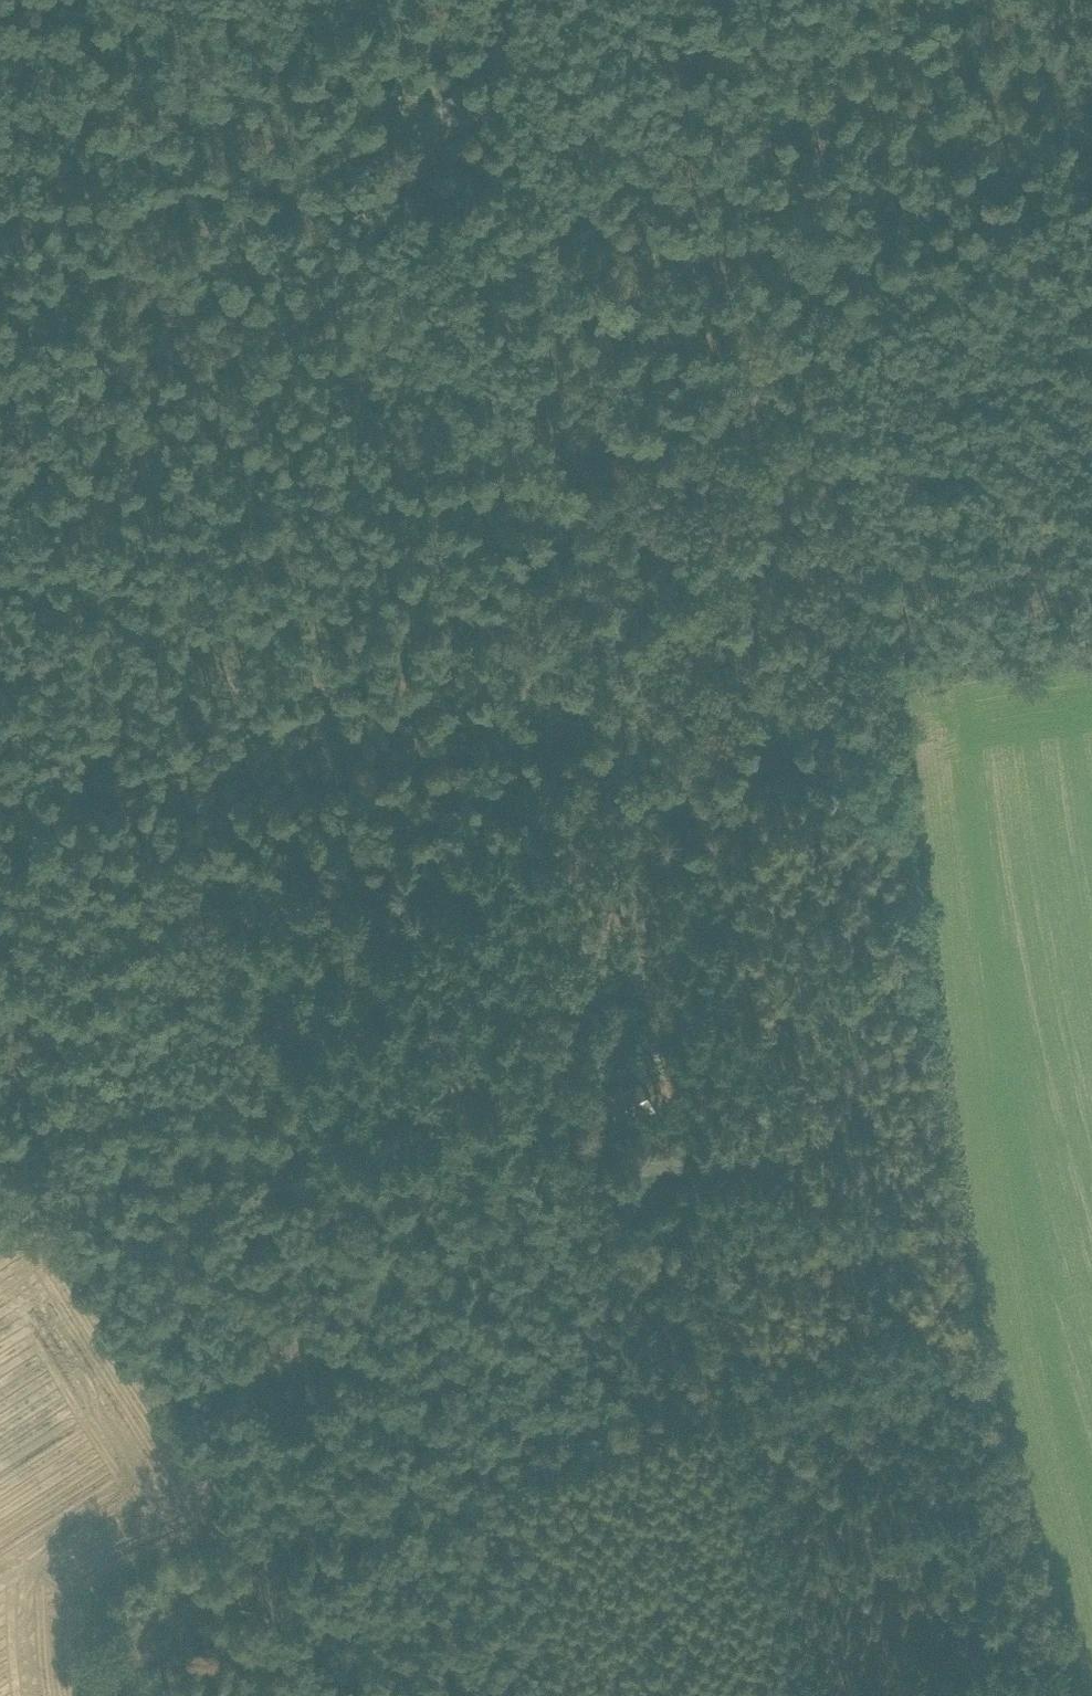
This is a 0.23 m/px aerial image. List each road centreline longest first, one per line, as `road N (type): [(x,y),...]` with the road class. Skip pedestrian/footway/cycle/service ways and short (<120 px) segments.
road 1 (track): [(639,802),(736,1391),(407,1506),(456,1695)]
road 2 (track): [(639,802),(438,830),(197,882),(170,906),(82,1166),(0,1235)]
road 3 (track): [(864,0),(759,336),(722,524),(712,733),(695,766),(639,802)]
road 4 (track): [(438,830),(406,676),(232,713)]
road 5 (track): [(862,5),(691,119)]

